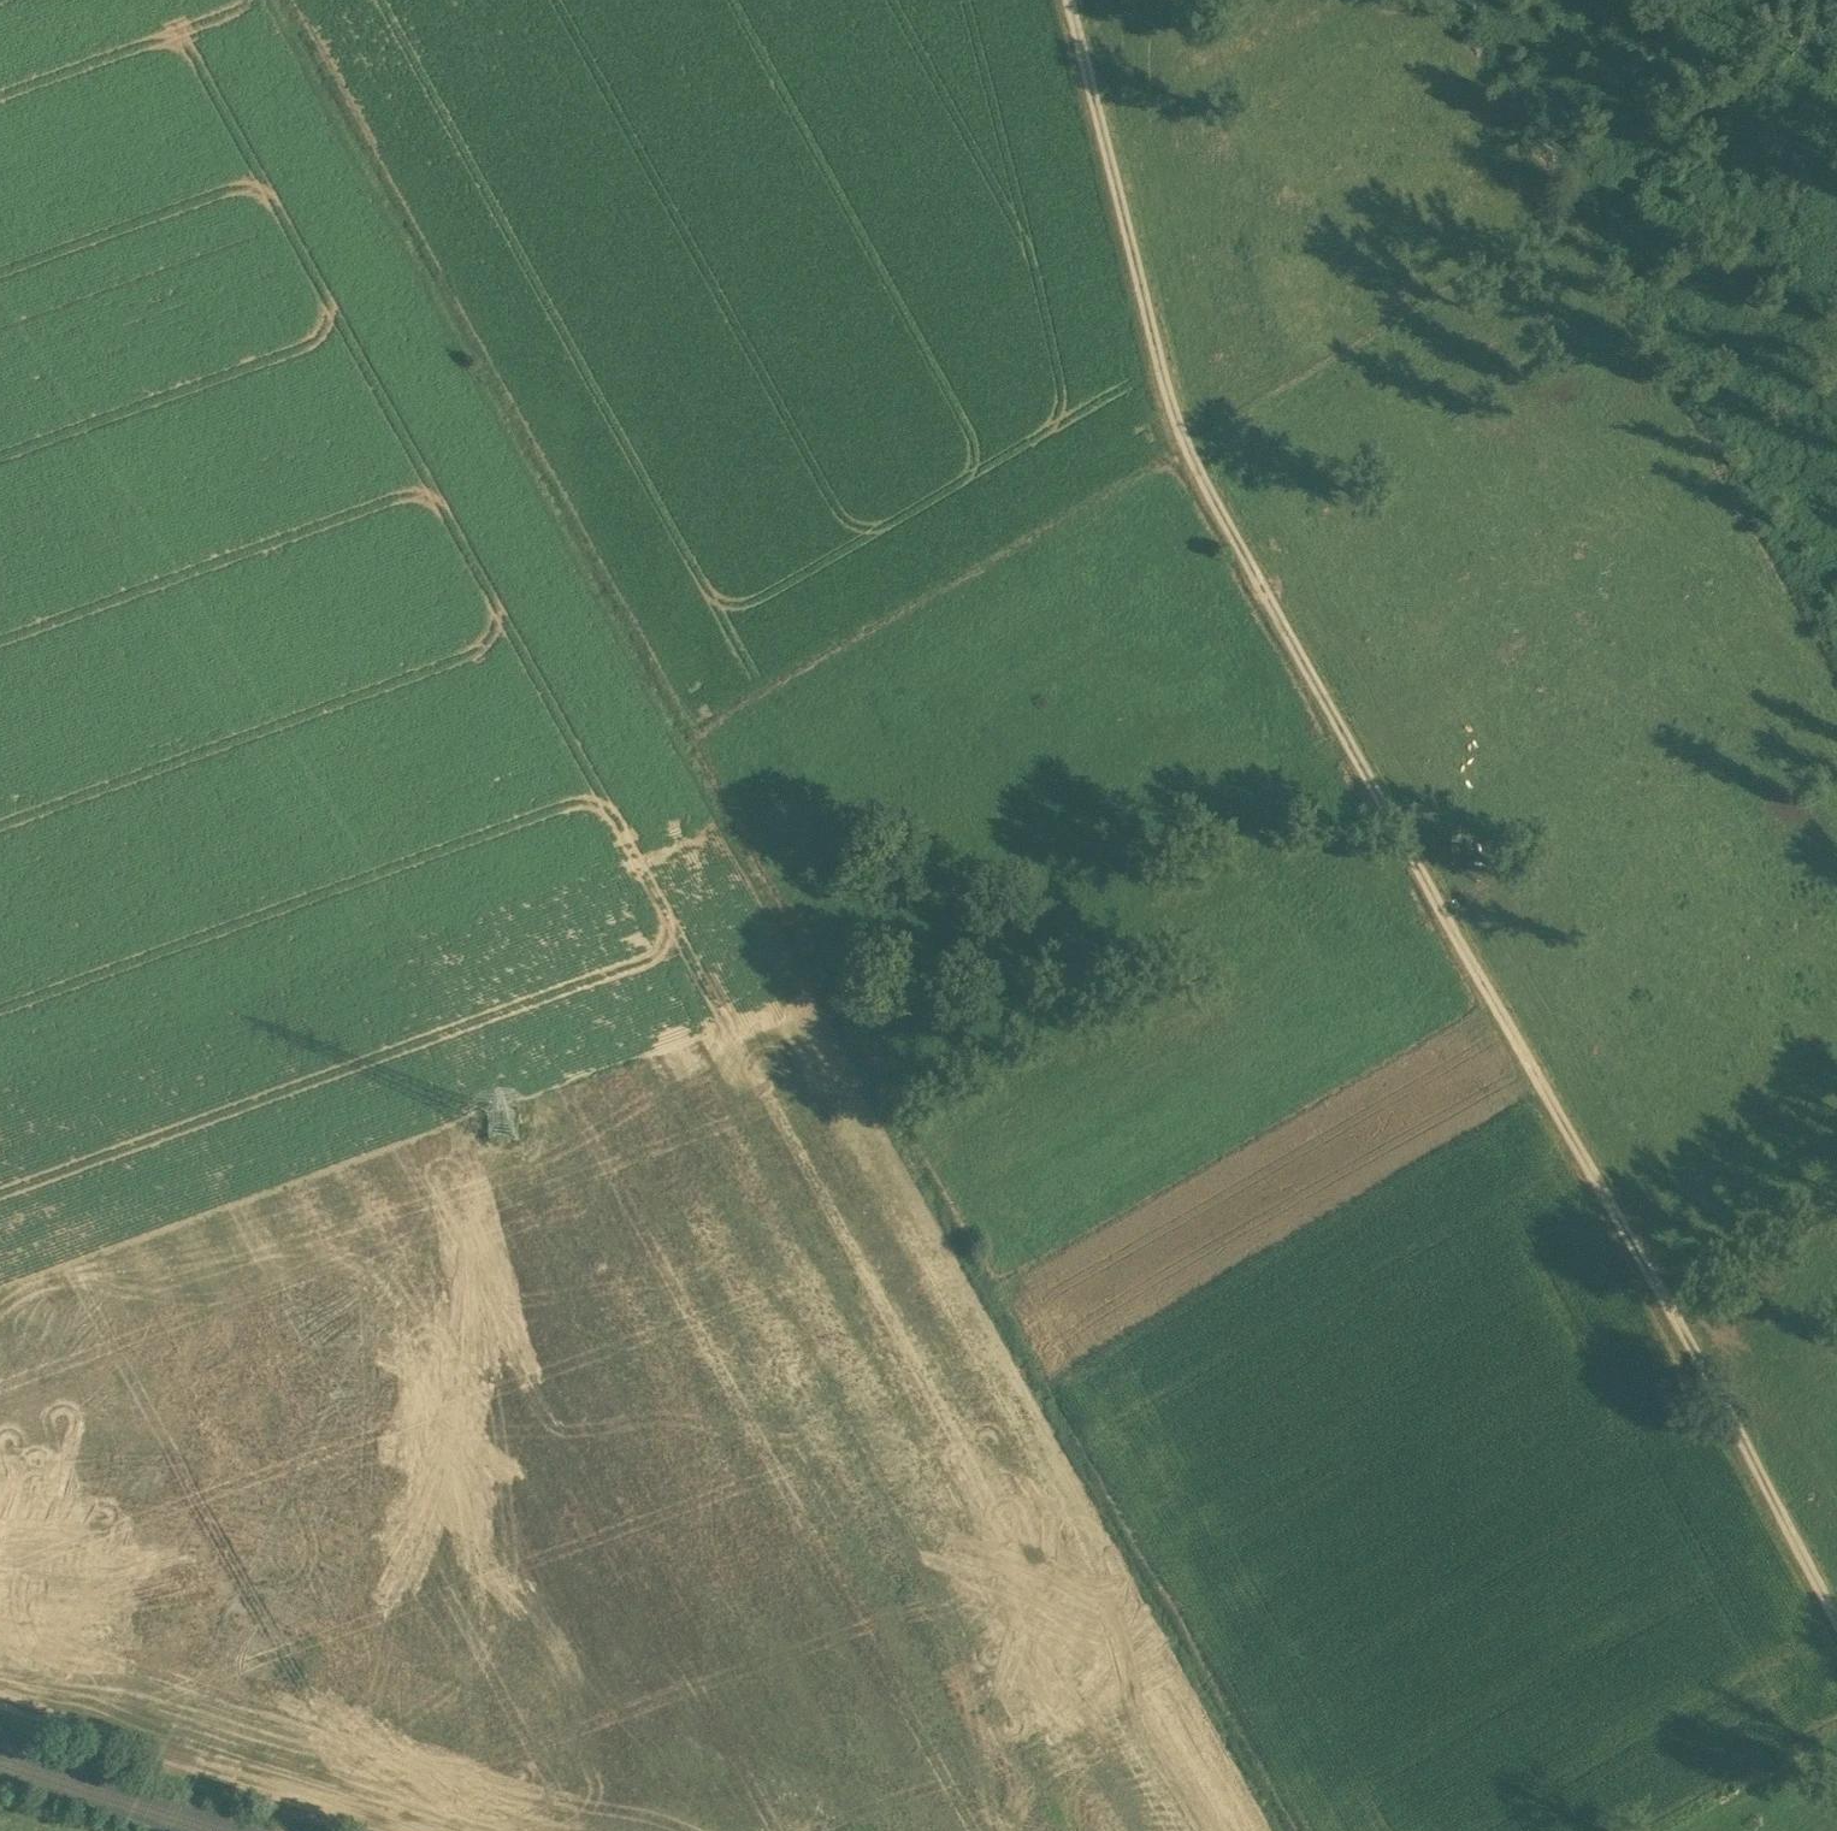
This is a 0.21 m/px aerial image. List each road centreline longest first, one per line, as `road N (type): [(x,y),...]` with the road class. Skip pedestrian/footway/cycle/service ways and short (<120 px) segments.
road 1 (track): [(1836,1614),(1186,452),(1069,0)]

